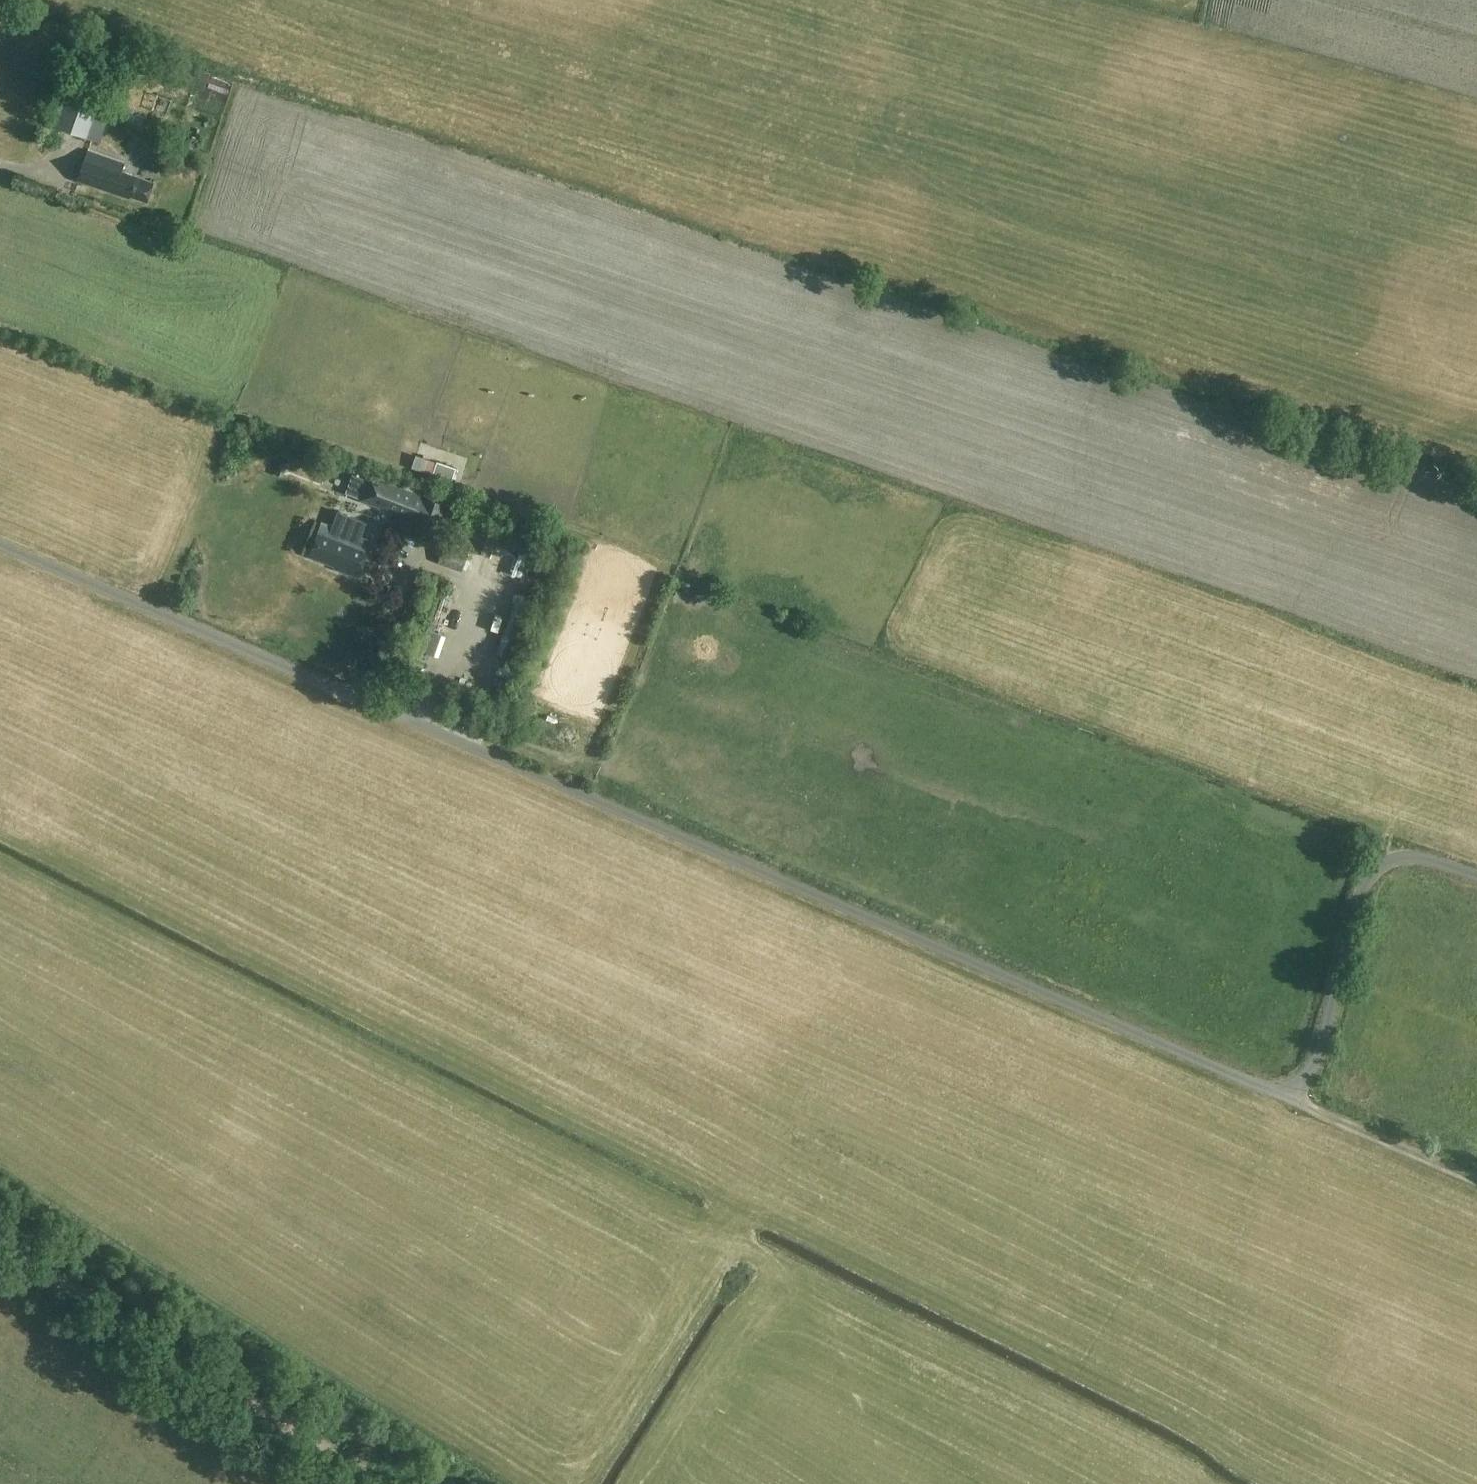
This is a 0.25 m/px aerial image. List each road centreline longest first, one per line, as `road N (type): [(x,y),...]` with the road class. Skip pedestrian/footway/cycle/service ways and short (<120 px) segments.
road 1 (unclassified): [(1476,885),(1394,857),(1378,866),(1364,884),(1300,1086),(1289,1095),(0,542)]
road 2 (track): [(393,1483),(0,1241)]
road 3 (track): [(1289,1095),(1476,1181)]

